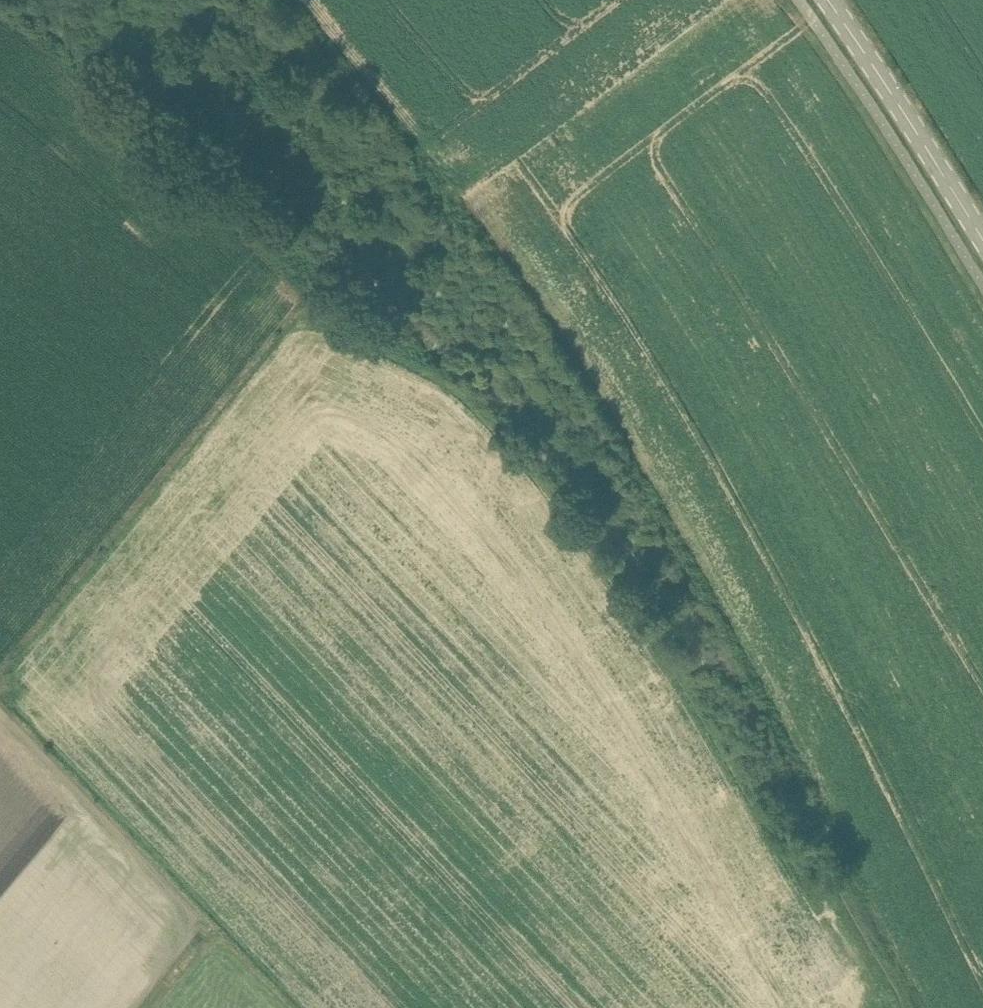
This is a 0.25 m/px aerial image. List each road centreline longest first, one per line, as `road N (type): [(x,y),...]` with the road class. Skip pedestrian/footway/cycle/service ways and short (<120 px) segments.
road 1 (tertiary): [(982,225),(838,0)]

